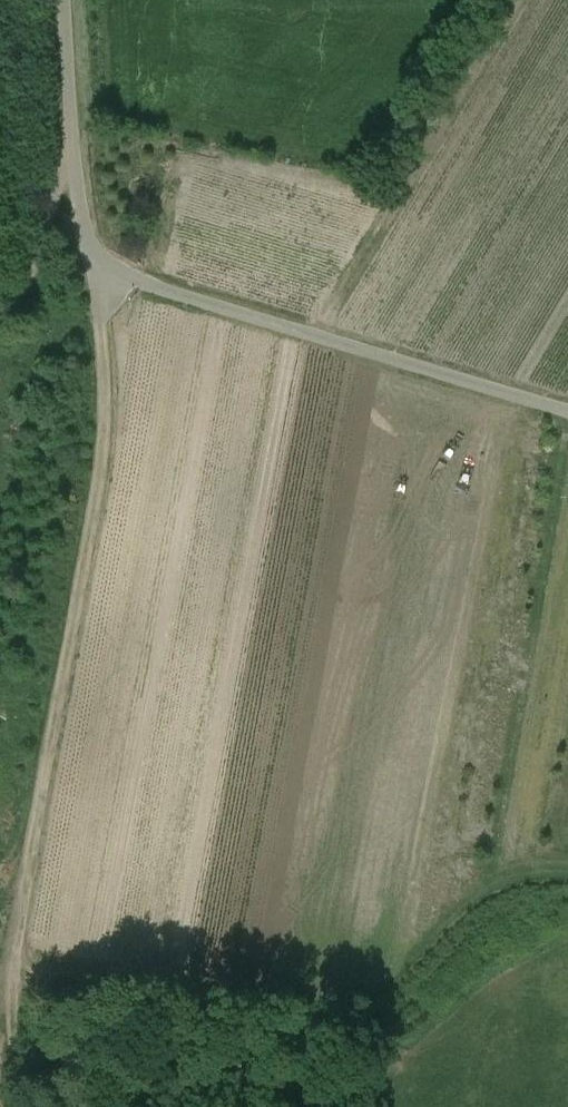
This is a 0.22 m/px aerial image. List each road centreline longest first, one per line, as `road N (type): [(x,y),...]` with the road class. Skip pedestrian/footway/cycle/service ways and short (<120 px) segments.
road 1 (track): [(25,1106),(30,881),(96,461),(99,316),(109,274)]
road 2 (track): [(22,973),(344,1036)]
road 3 (track): [(77,161),(18,293),(0,310)]

